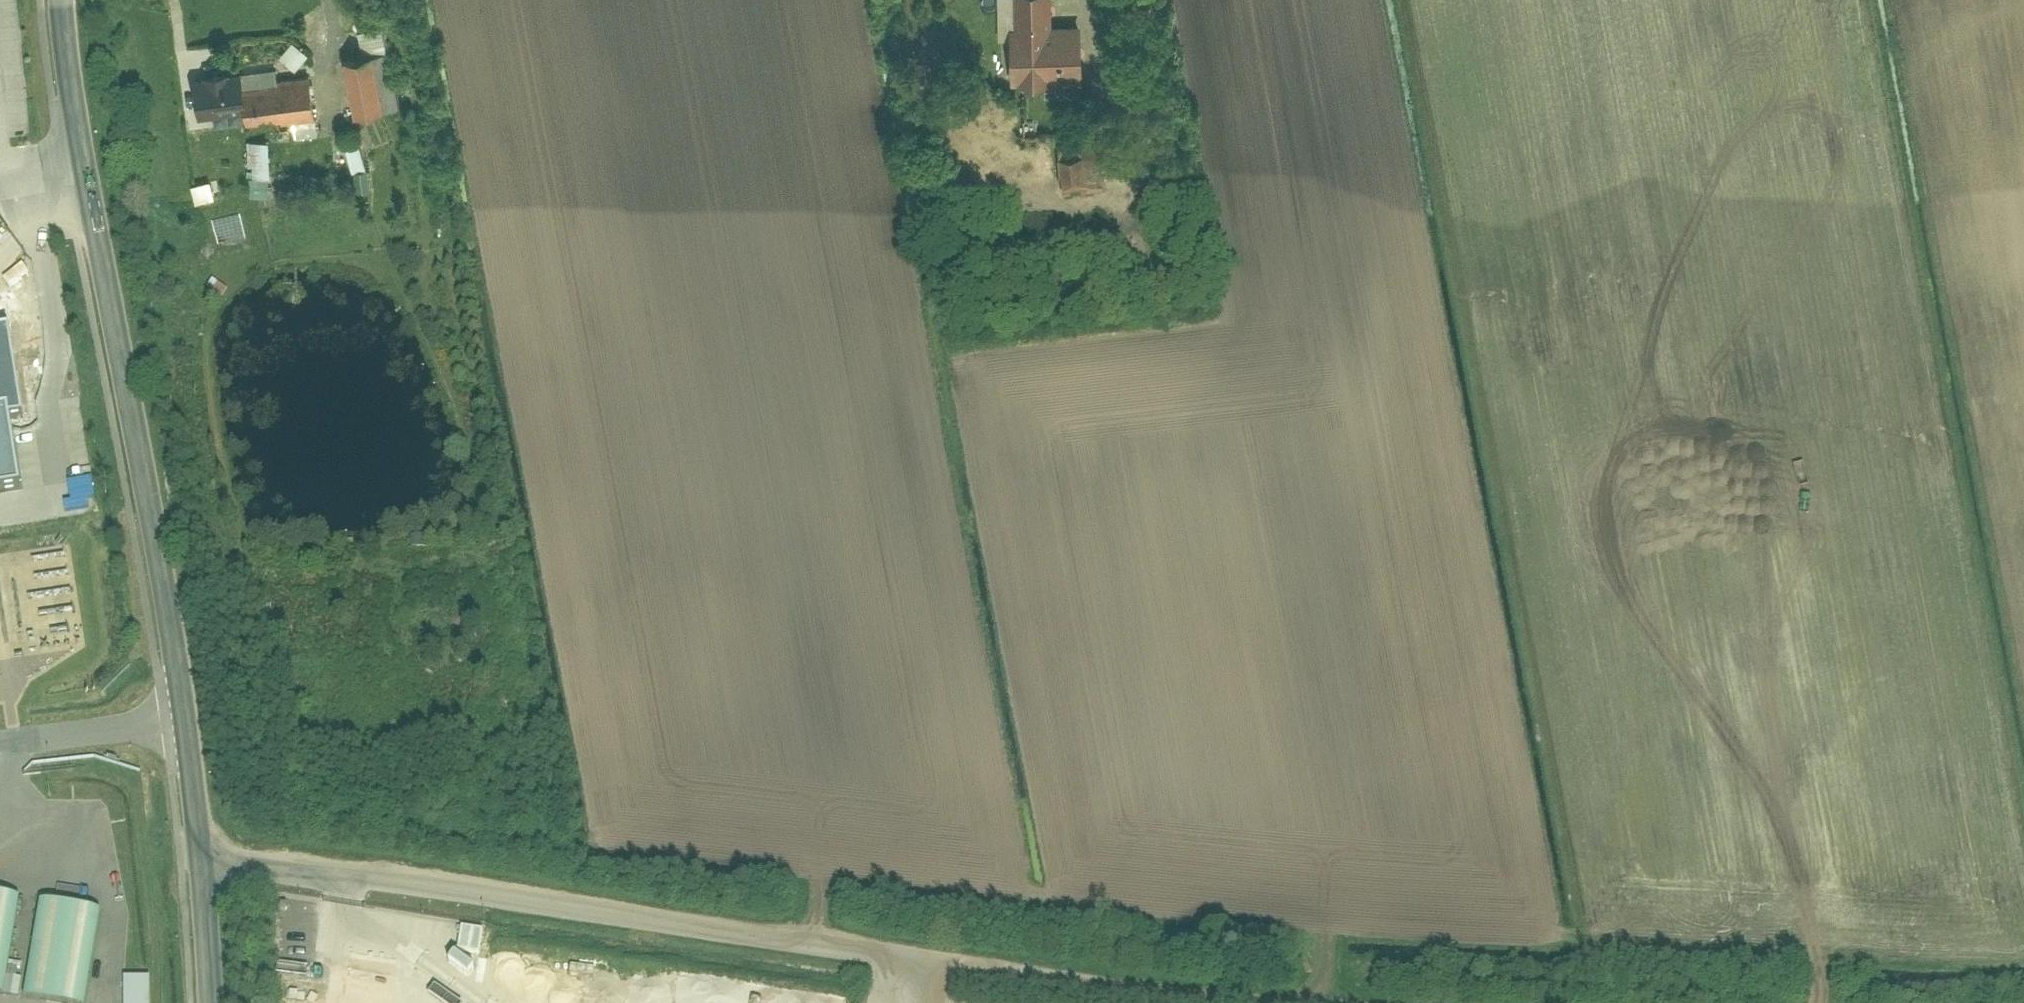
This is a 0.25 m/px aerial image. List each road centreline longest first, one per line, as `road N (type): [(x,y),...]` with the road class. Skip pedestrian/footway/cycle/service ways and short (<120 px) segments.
road 1 (unclassified): [(1258,1002),(201,864)]
road 2 (tertiary): [(62,0),(186,724)]
road 3 (unclassified): [(186,724),(0,747)]
road 4 (tertiary): [(186,724),(201,864)]
road 5 (tertiary): [(201,864),(210,1002)]

